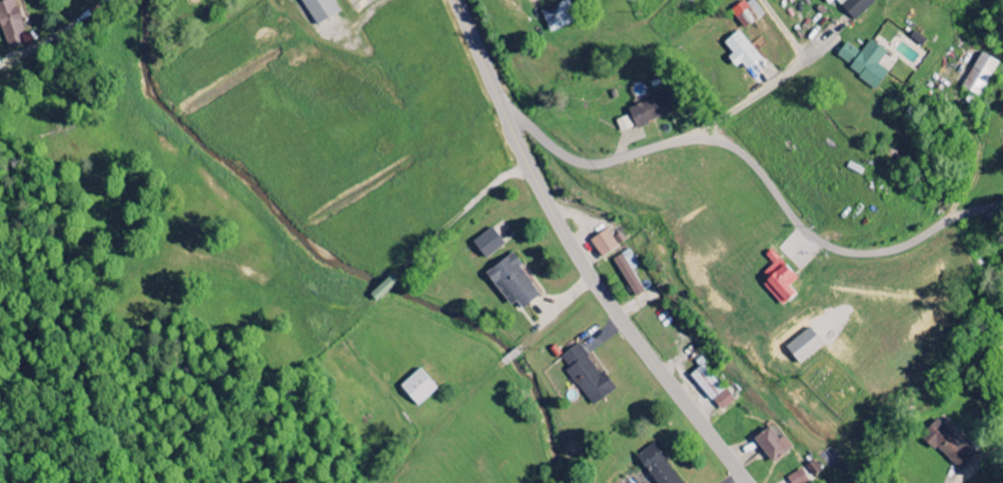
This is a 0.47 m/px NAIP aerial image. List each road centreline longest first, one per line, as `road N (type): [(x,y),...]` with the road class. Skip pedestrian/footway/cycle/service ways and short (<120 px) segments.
road 1 (residential): [(498,99),(551,149),(584,165),(678,143),(723,149),(749,164),(801,228),(855,255),(882,254),(1002,206)]
road 2 (secondary): [(749,482),(577,254),(519,147),(455,0)]
road 3 (residential): [(692,143),(796,65),(793,45),(760,0)]
road 4 (residential): [(935,230),(969,186),(981,126),(999,94)]

